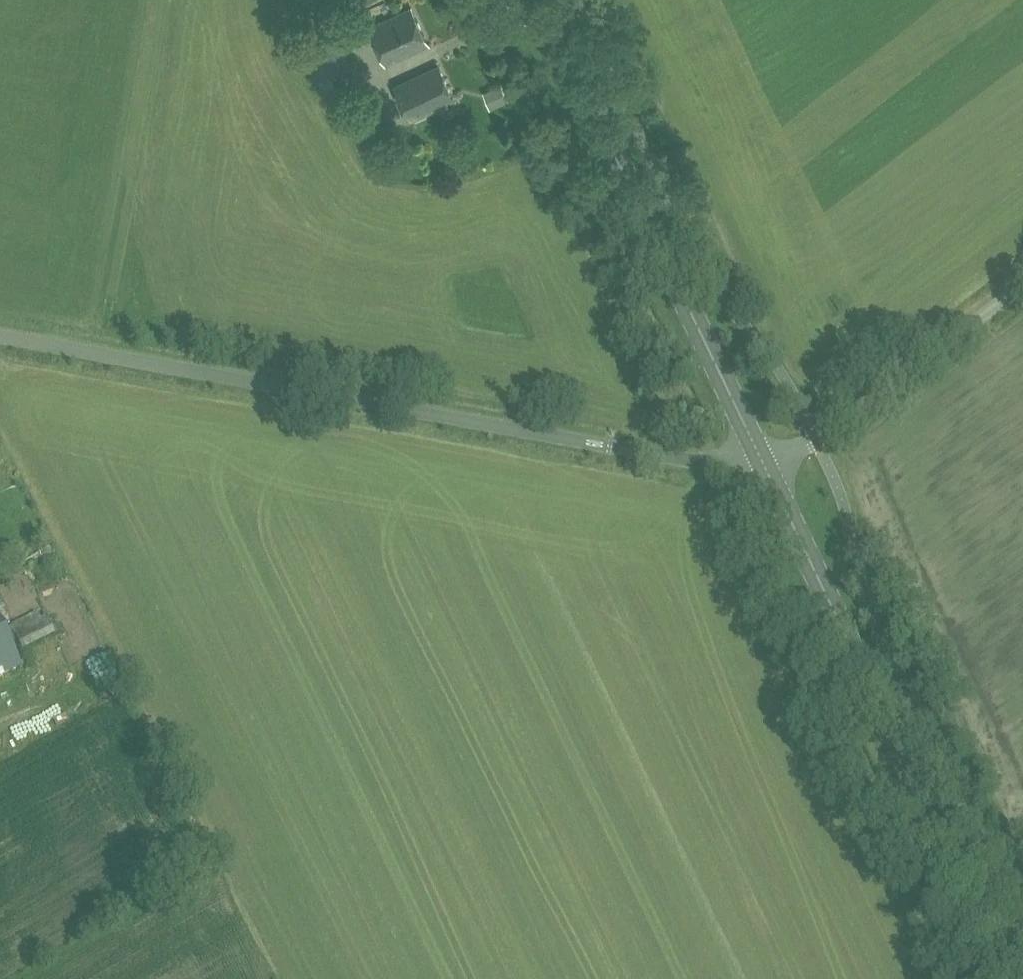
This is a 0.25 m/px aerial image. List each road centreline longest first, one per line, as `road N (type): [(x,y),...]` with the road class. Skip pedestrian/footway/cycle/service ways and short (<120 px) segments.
road 1 (tertiary): [(762,458),(680,459),(0,334)]
road 2 (secondary): [(1016,978),(762,458)]
road 3 (secondary): [(762,458),(539,0)]
road 4 (unclassified): [(762,458),(815,437),(1022,284)]

